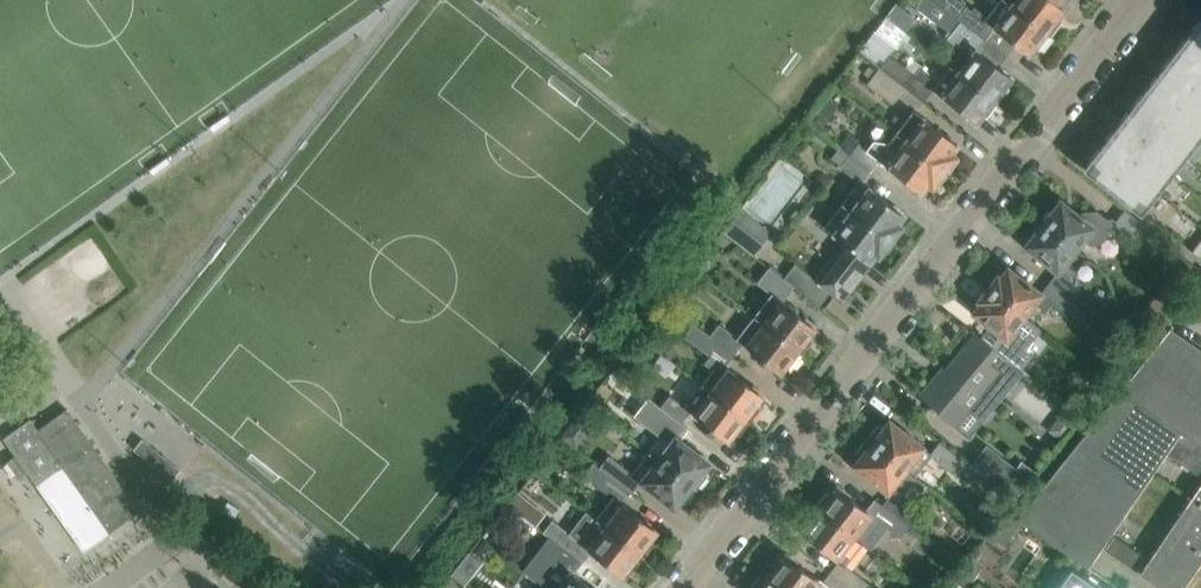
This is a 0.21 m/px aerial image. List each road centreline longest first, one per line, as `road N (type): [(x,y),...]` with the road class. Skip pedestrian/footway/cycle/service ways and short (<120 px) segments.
road 1 (residential): [(687,587),(1145,0)]

